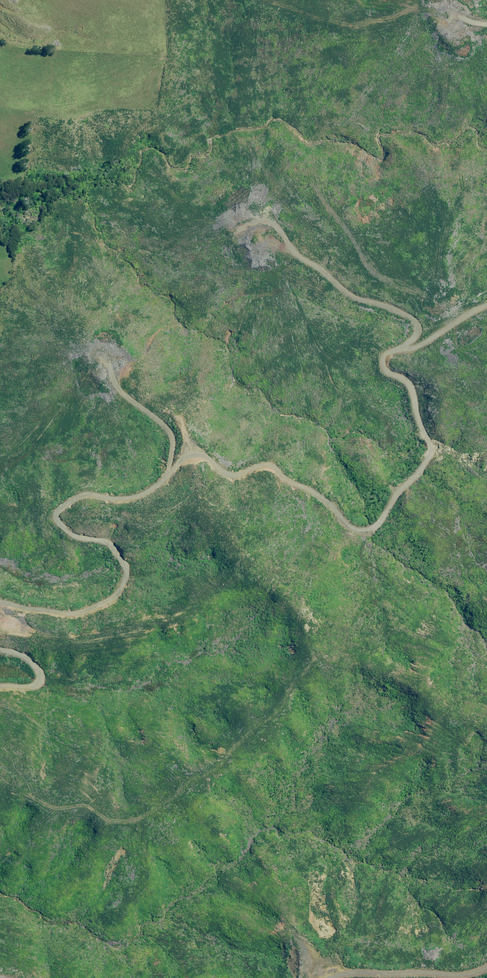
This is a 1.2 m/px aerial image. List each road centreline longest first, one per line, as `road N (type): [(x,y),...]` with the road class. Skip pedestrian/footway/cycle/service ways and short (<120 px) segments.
road 1 (track): [(486,305),(419,345),(386,354),(382,371),(407,381),(432,450),(400,483),(379,525),(353,533),(323,500),(273,469),(223,476),(202,455),(179,460),(149,488),(118,501),(82,495),(50,512),(55,526),(112,543),(127,572),(115,596),(82,617),(0,600)]
road 2 (track): [(332,977),(444,976),(486,966)]

